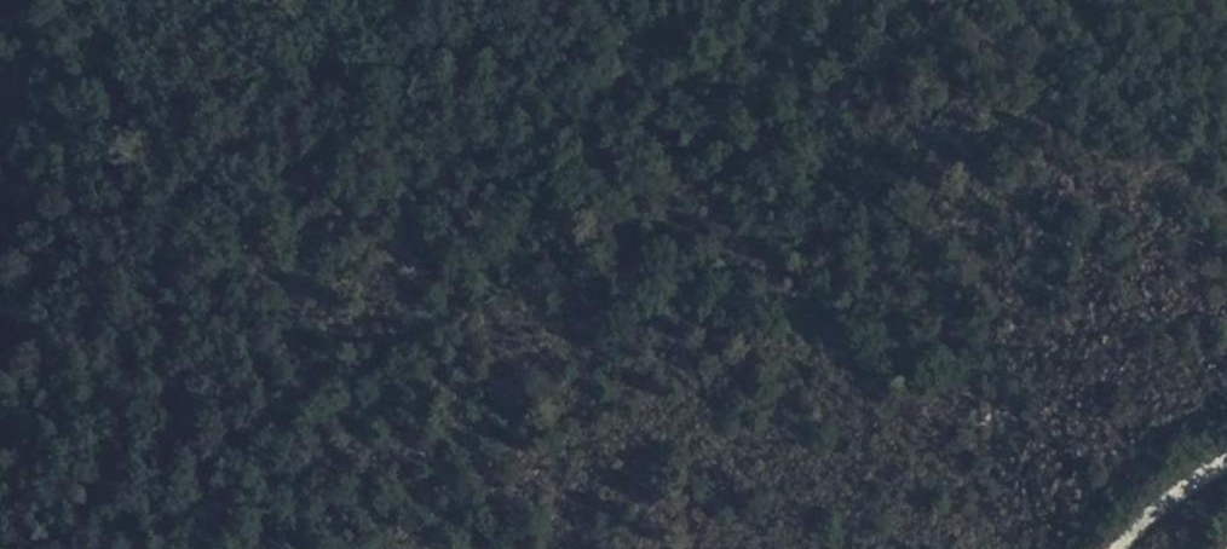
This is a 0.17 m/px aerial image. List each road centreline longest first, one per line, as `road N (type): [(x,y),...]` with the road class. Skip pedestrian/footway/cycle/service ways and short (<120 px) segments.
road 1 (track): [(1106,548),(1147,491),(1226,432)]

